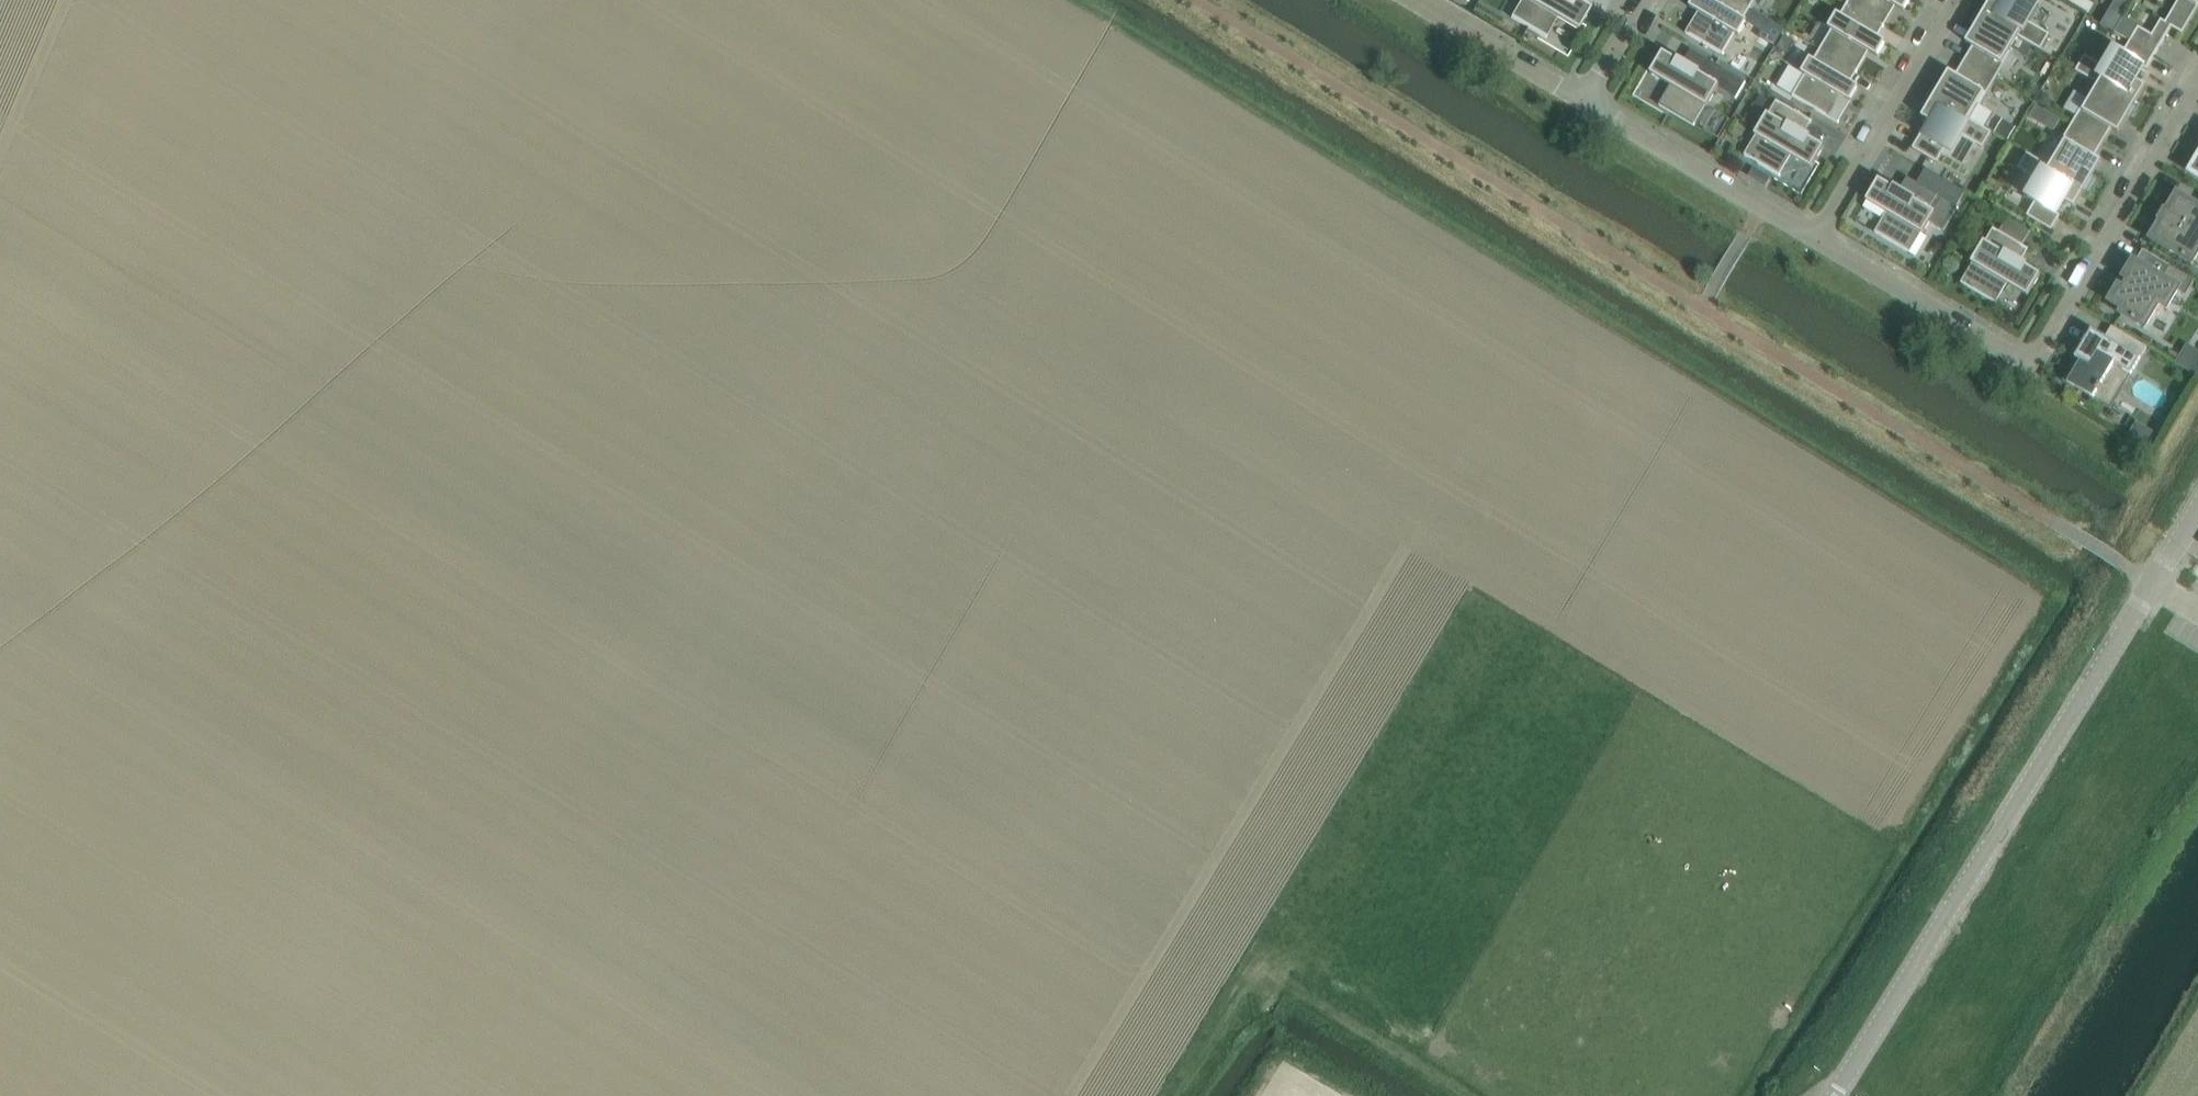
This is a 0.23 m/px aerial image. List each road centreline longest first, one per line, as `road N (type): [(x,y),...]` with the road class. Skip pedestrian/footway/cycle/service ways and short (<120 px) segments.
road 1 (tertiary): [(1833,1095),(2197,503)]
road 2 (residential): [(1818,237),(2033,363),(2197,86)]
road 3 (residential): [(1818,237),(1957,0)]
road 4 (residential): [(1818,237),(1584,101)]
road 5 (residential): [(1584,101),(1412,0)]
road 6 (track): [(1175,1095),(1246,984),(1279,980)]

